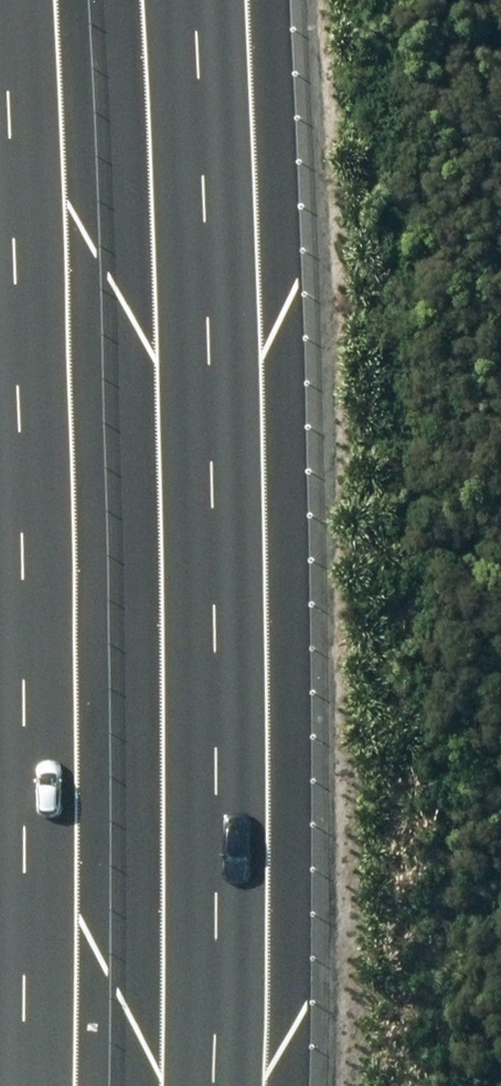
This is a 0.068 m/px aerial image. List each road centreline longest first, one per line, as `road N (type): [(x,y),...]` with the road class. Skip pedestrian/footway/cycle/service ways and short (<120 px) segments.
road 1 (motorway): [(200,0),(216,1085)]
road 2 (motorway): [(21,1085),(0,30)]

